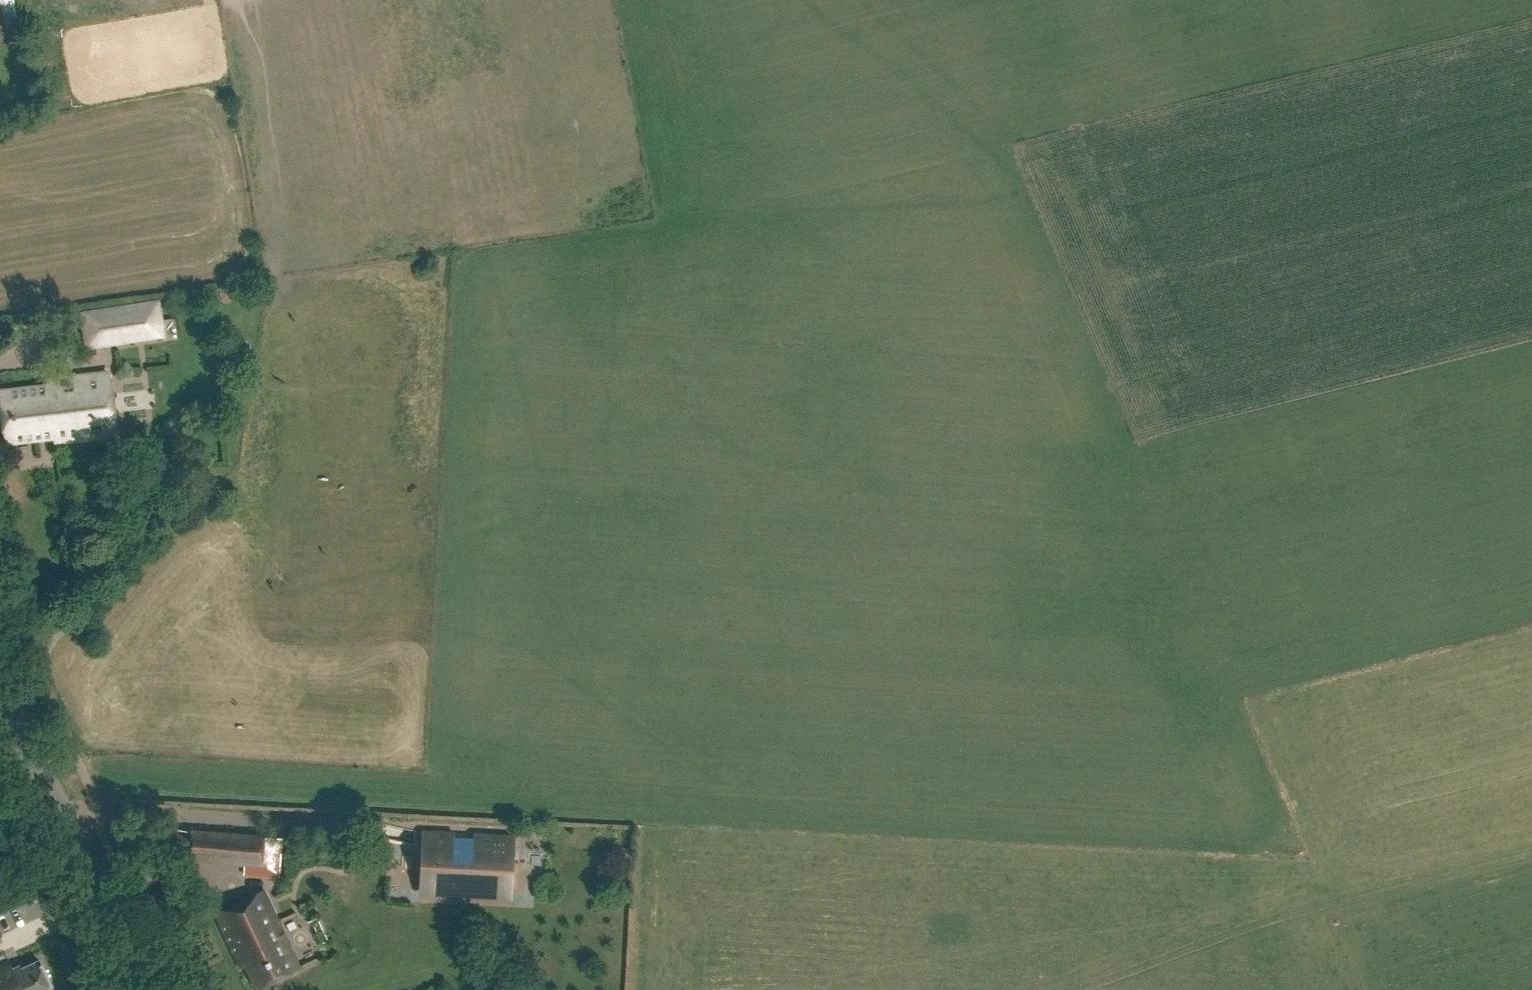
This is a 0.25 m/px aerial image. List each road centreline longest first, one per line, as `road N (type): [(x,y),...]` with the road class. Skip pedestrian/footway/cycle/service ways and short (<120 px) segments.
road 1 (tertiary): [(143,989),(0,677)]

